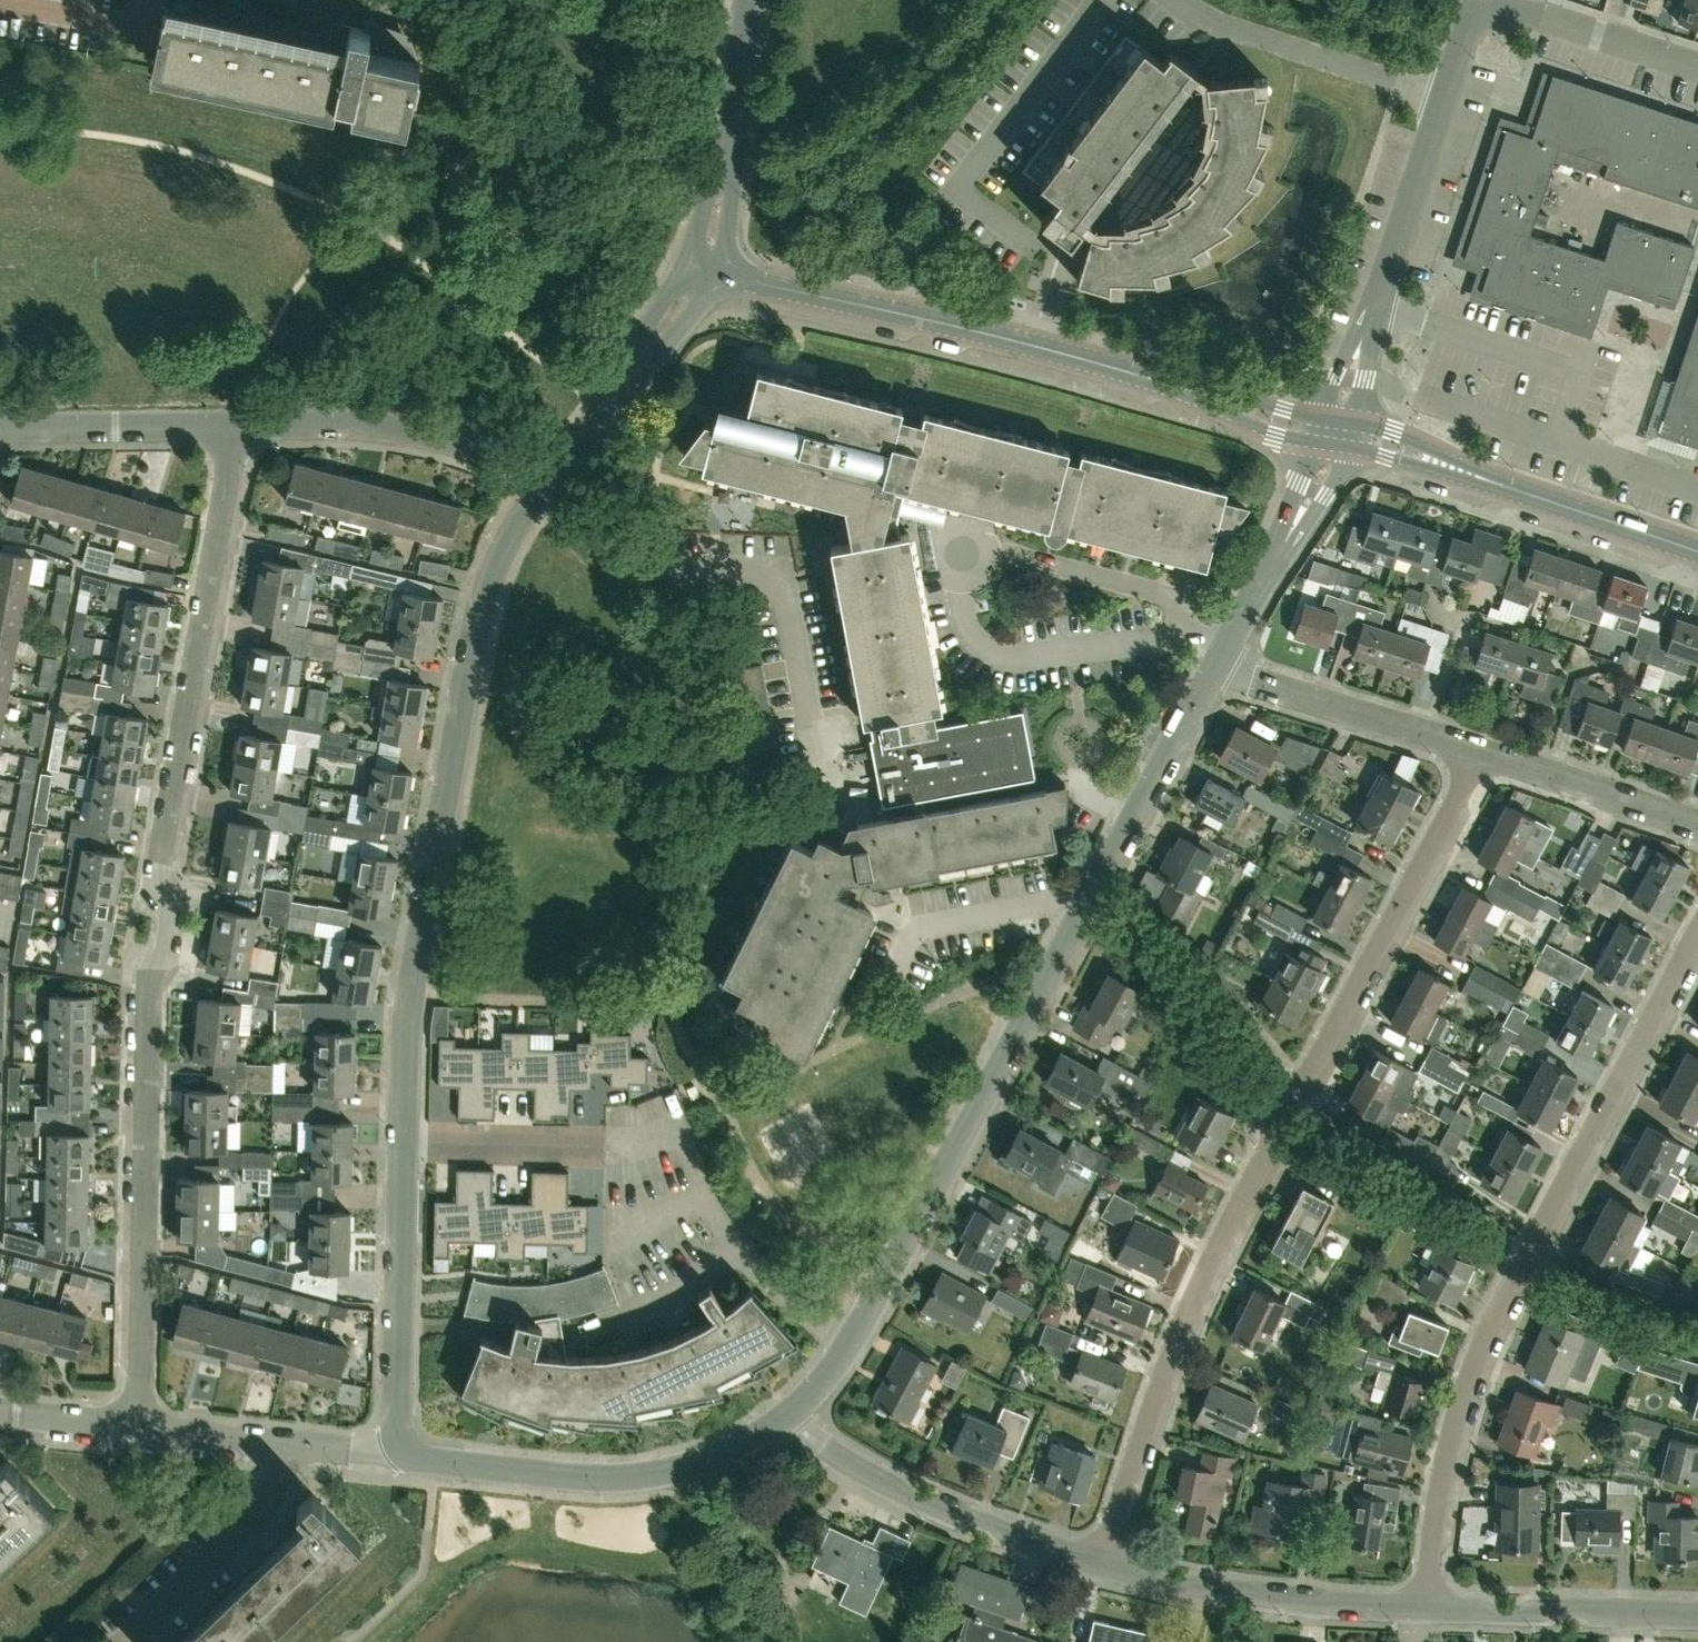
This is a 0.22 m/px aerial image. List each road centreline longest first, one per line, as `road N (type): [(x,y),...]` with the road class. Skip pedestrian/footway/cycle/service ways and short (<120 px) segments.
road 1 (residential): [(138,1431),(146,997),(164,958),(172,903),(161,860),(235,428)]
road 2 (residential): [(1099,1564),(1167,1357),(1265,1155),(1265,1130),(1288,1087),(1319,1065),(1479,753)]
road 3 (tertiary): [(793,1414),(880,1284),(1218,662)]
road 4 (residential): [(1425,1608),(1441,1471),(1466,1393),(1551,1209),(1697,928)]
road 5 (residential): [(402,1141),(407,997),(482,592),(511,524),(537,489)]
road 6 (residential): [(1337,423),(1476,0)]
road 7 (tertiary): [(397,1454),(435,1464),(632,1480),(744,1450),(793,1414)]
road 8 (tertiary): [(1105,367),(752,283),(721,262)]
road 9 (residential): [(1099,1564),(914,1497),(835,1456),(793,1414)]
road 10 (residential): [(1425,1608),(1252,1597),(1099,1564)]
road 11 (tertiary): [(537,489),(470,450),(385,431),(235,428)]
road 12 (residential): [(397,1454),(402,1141)]
road 13 (tertiary): [(537,489),(604,414),(650,326),(689,276),(721,262)]
road 14 (residential): [(1479,753),(1218,662)]
road 15 (residential): [(1697,1613),(1425,1608)]
road 16 (residential): [(125,1641),(284,1493),(295,1446)]
road 17 (tertiary): [(721,262),(716,221),(748,0)]
road 18 (tertiary): [(1218,662),(1332,444)]
road 19 (tertiary): [(1697,551),(1466,471)]
road 20 (tertiary): [(1105,367),(1277,434),(1332,444)]
road 21 (tertiary): [(1337,423),(1105,367)]
road 22 (tertiary): [(0,429),(235,428)]
road 23 (residential): [(1697,830),(1479,753)]
road 24 (residential): [(1697,69),(1496,0)]
road 25 (residential): [(402,1141),(613,1147)]
road 26 (tertiary): [(295,1446),(138,1431)]
road 27 (tertiary): [(1466,471),(1427,447),(1337,423)]
road 28 (tertiary): [(138,1431),(0,1416)]
road 29 (tertiary): [(1332,444),(1466,471)]

